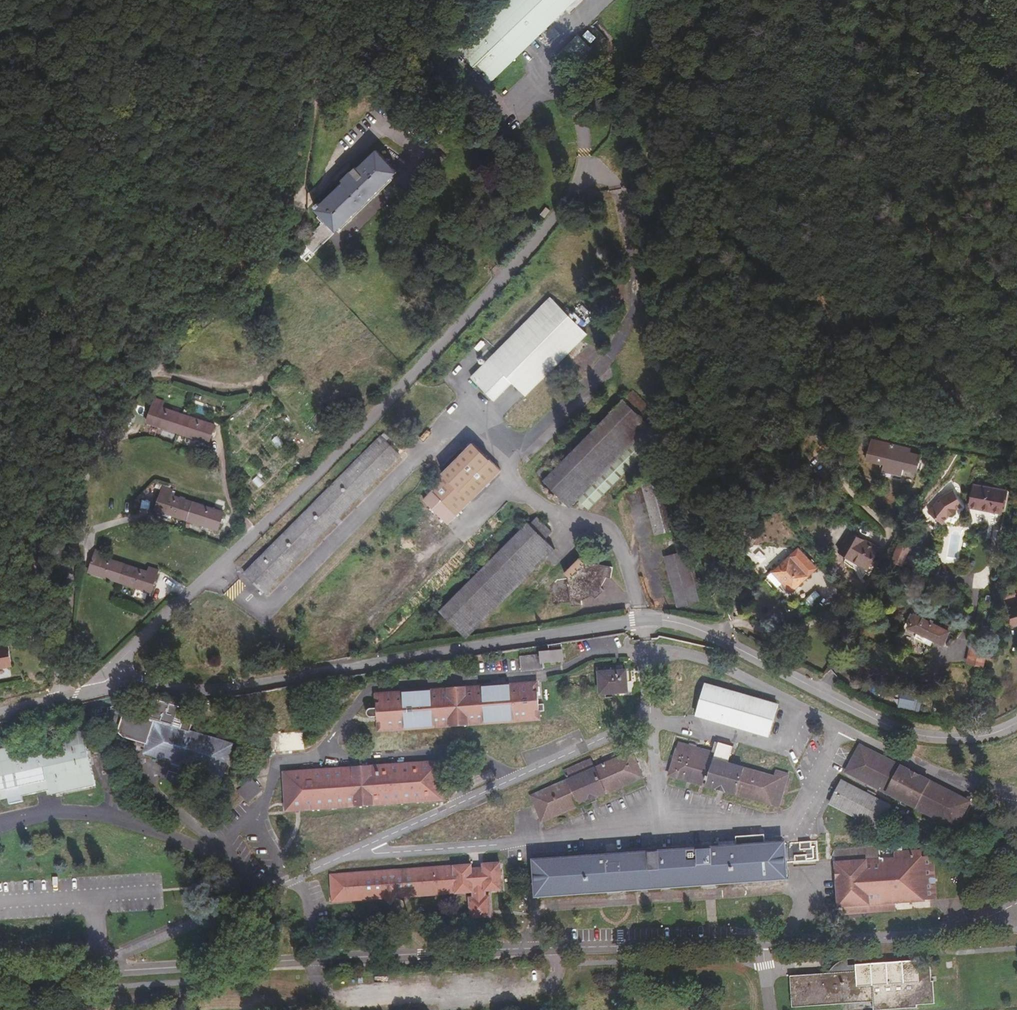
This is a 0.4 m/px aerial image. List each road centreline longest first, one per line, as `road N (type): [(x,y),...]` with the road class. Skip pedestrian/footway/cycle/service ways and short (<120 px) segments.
road 1 (residential): [(111,688),(213,693),(644,618),(716,636),(891,729),(962,738),(1016,722)]
road 2 (residential): [(111,688),(118,663),(505,277),(595,170)]
road 3 (residential): [(300,206),(258,276),(188,331),(99,431),(77,506),(62,699)]
road 4 (track): [(595,170),(648,160),(708,0)]

